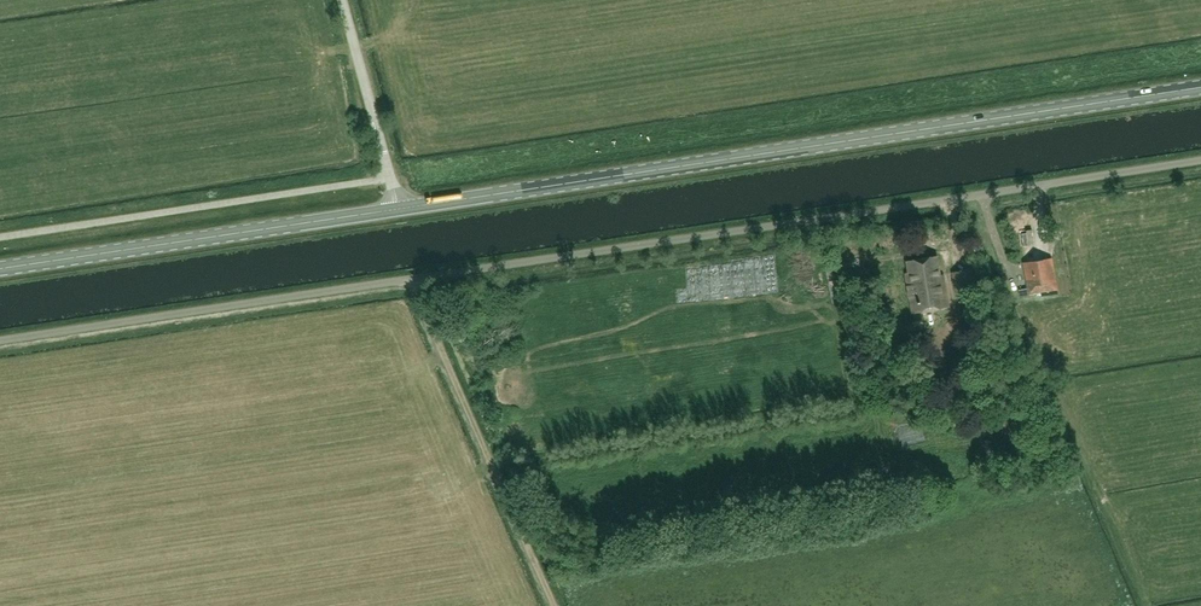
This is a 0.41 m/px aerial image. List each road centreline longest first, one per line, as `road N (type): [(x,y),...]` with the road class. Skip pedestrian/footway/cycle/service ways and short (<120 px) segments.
road 1 (unclassified): [(0,340),(1200,160)]
road 2 (primary): [(1200,87),(397,209)]
road 3 (primary): [(397,209),(0,269)]
road 4 (track): [(419,277),(553,605)]
road 5 (unclassified): [(397,209),(344,0)]

